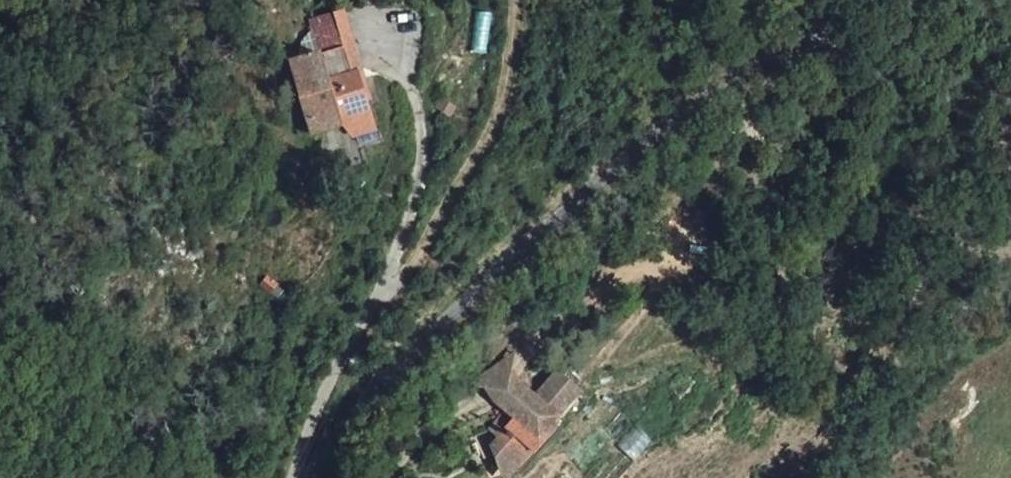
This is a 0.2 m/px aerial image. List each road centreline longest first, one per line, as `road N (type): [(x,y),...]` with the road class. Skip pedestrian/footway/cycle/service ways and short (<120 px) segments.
road 1 (unclassified): [(305,477),(393,369),(615,157),(855,0)]
road 2 (track): [(300,477),(324,391),(501,121),(516,0)]

